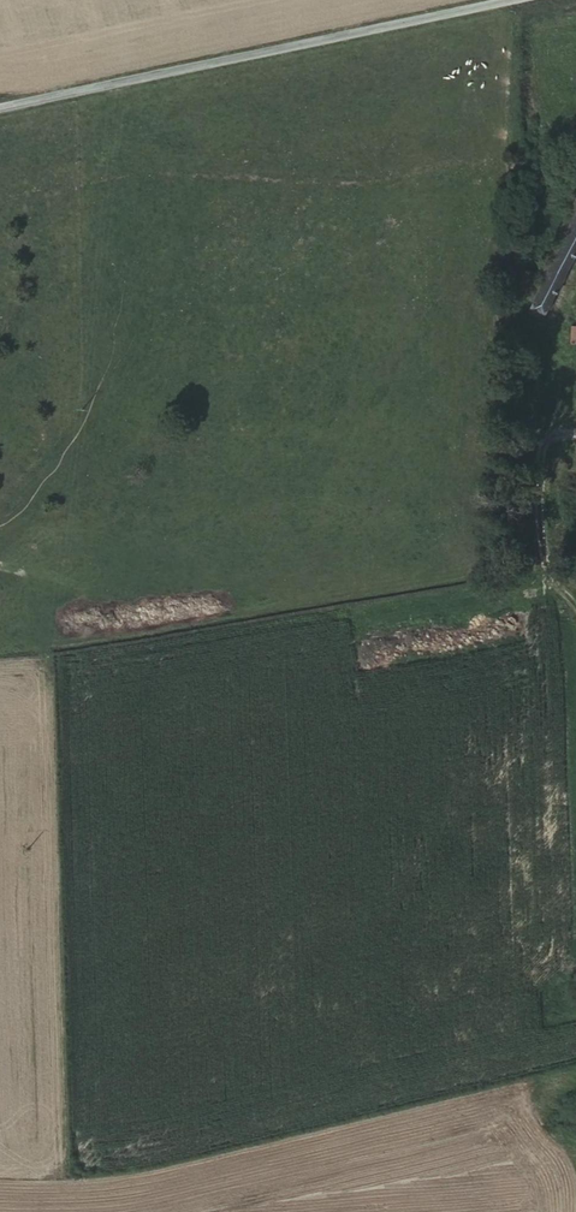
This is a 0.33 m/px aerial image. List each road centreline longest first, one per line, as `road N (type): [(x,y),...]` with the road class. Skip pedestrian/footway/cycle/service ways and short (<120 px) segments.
road 1 (unclassified): [(0,108),(505,0)]

